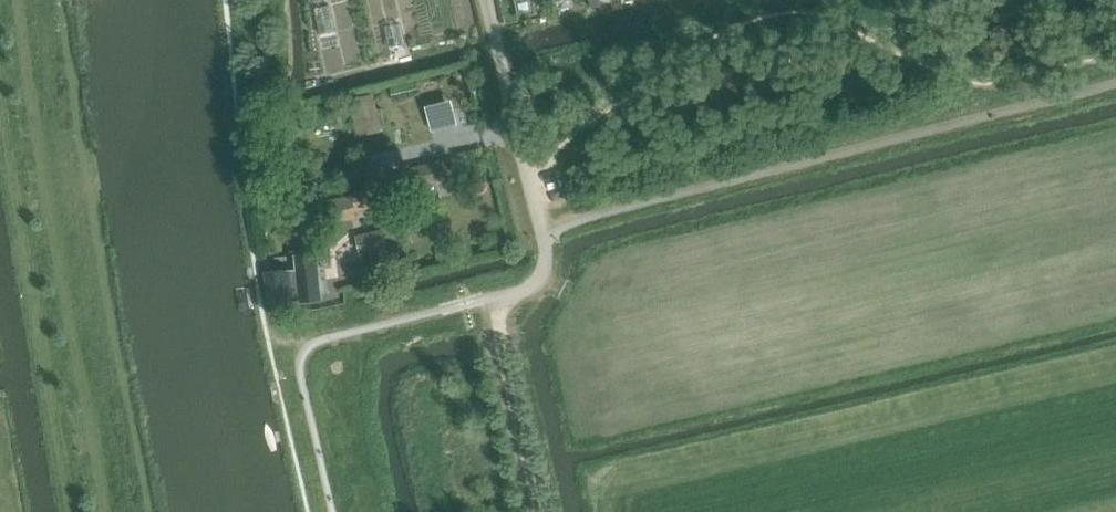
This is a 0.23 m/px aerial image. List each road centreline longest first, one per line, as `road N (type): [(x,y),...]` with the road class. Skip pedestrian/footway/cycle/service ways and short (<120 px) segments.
road 1 (unclassified): [(514,294),(538,286),(548,263),(488,0)]

